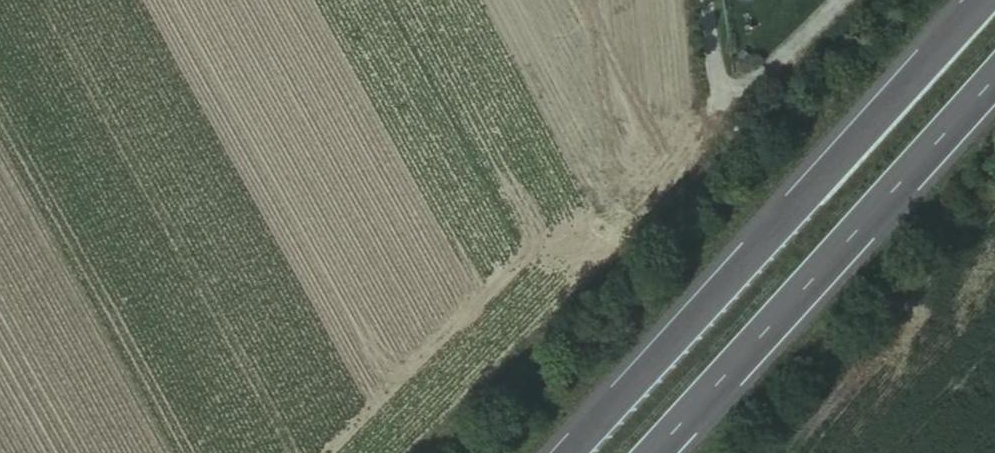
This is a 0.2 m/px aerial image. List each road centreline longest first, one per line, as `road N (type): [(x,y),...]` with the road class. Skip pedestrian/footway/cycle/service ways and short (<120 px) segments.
road 1 (motorway): [(976,0),(564,452)]
road 2 (motorway): [(651,452),(994,77)]

